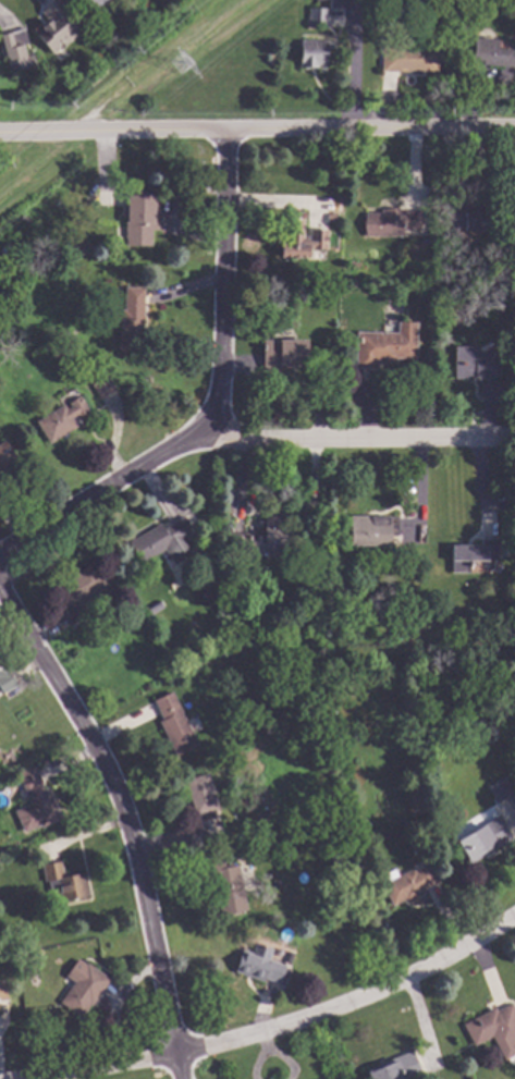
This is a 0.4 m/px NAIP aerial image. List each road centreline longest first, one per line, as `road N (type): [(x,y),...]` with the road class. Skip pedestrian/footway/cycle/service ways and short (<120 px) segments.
road 1 (residential): [(0,583),(122,806),(181,1078)]
road 2 (residential): [(0,130),(514,127)]
road 3 (residential): [(514,920),(420,978),(314,1023),(75,1078)]
road 4 (residential): [(514,443),(237,438),(199,426)]
road 5 (residential): [(224,130),(221,350),(199,426)]
road 6 (residential): [(199,426),(0,552)]

